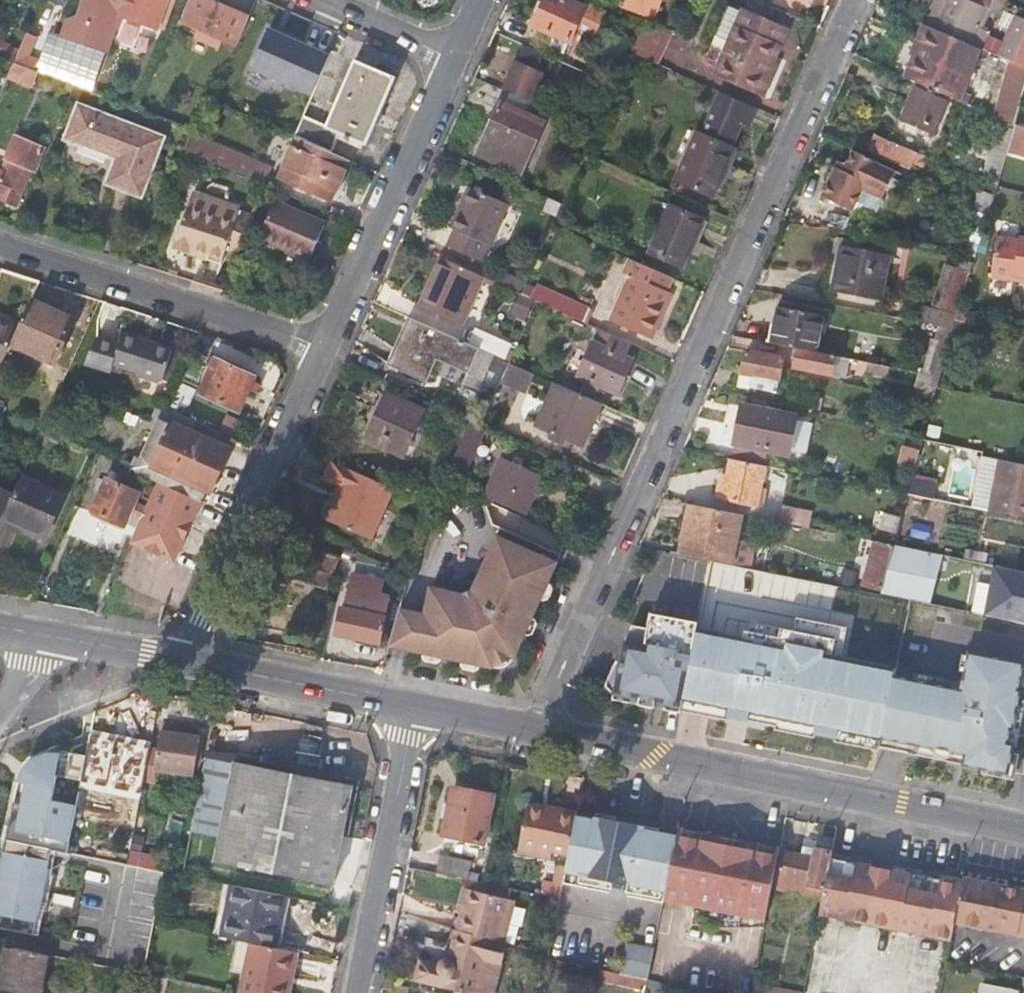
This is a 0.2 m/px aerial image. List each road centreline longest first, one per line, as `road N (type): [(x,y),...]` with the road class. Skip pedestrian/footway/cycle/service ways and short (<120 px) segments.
road 1 (residential): [(536,731),(854,0)]
road 2 (secondary): [(536,731),(1023,830)]
road 3 (residential): [(186,661),(325,345)]
road 4 (residential): [(0,244),(325,345)]
road 5 (residential): [(325,345),(454,55)]
road 6 (residential): [(414,708),(358,992)]
road 7 (secondary): [(186,661),(414,708)]
road 8 (secondary): [(39,633),(186,661)]
road 9 (residential): [(326,0),(454,55)]
road 10 (secondary): [(414,708),(536,731)]

